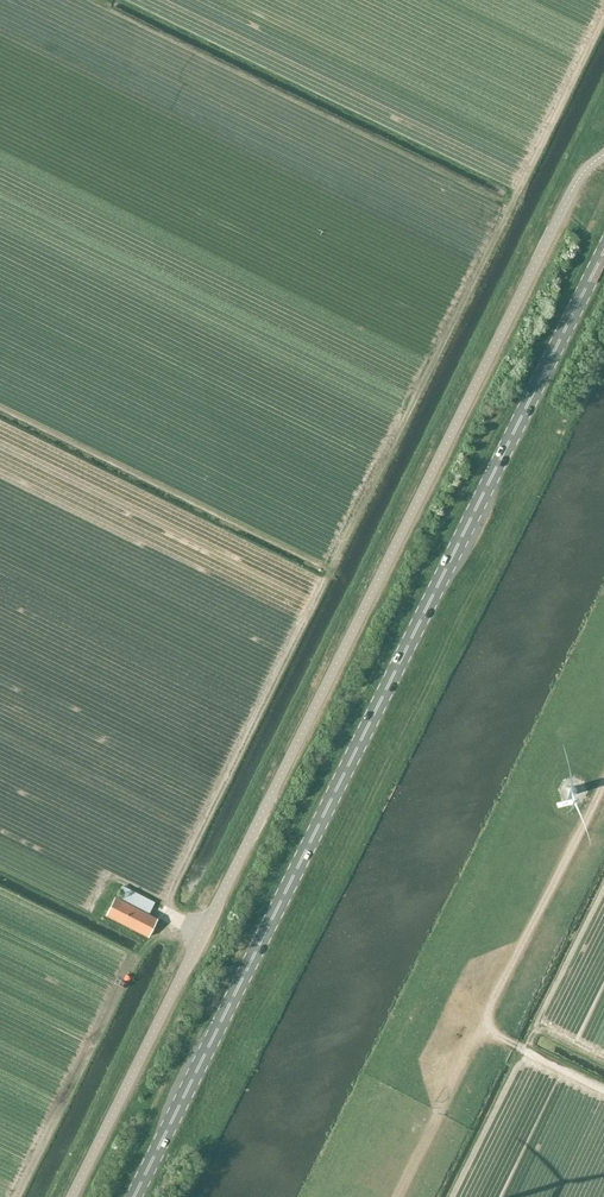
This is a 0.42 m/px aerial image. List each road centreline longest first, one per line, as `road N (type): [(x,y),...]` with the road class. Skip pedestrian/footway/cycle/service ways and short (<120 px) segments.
road 1 (unclassified): [(72,1196),(572,192),(603,154)]
road 2 (primary): [(135,1196),(603,251)]
road 3 (track): [(183,922),(170,916),(171,891),(603,19)]
road 4 (track): [(183,922),(137,955),(16,1196)]

